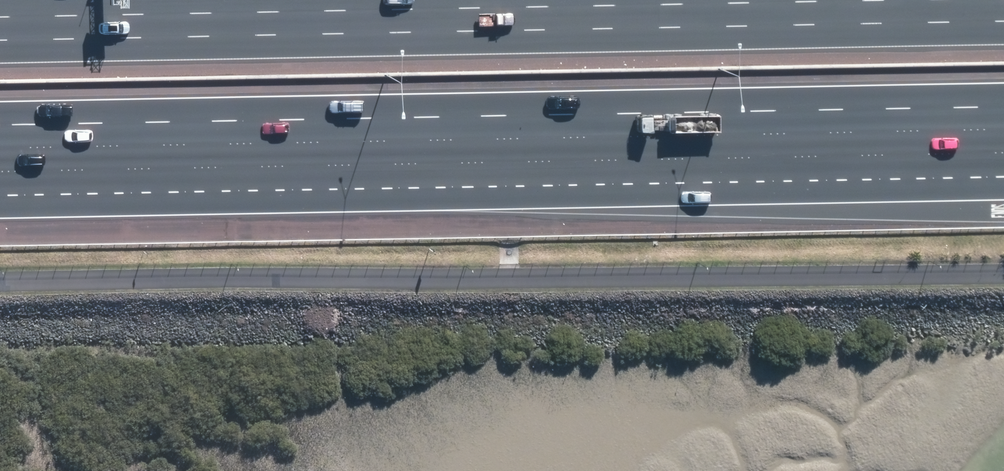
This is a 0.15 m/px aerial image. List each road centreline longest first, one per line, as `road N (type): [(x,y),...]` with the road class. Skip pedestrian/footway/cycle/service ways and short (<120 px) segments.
road 1 (motorway): [(0,20),(1003,1)]
road 2 (motorway): [(1003,132),(0,150)]

